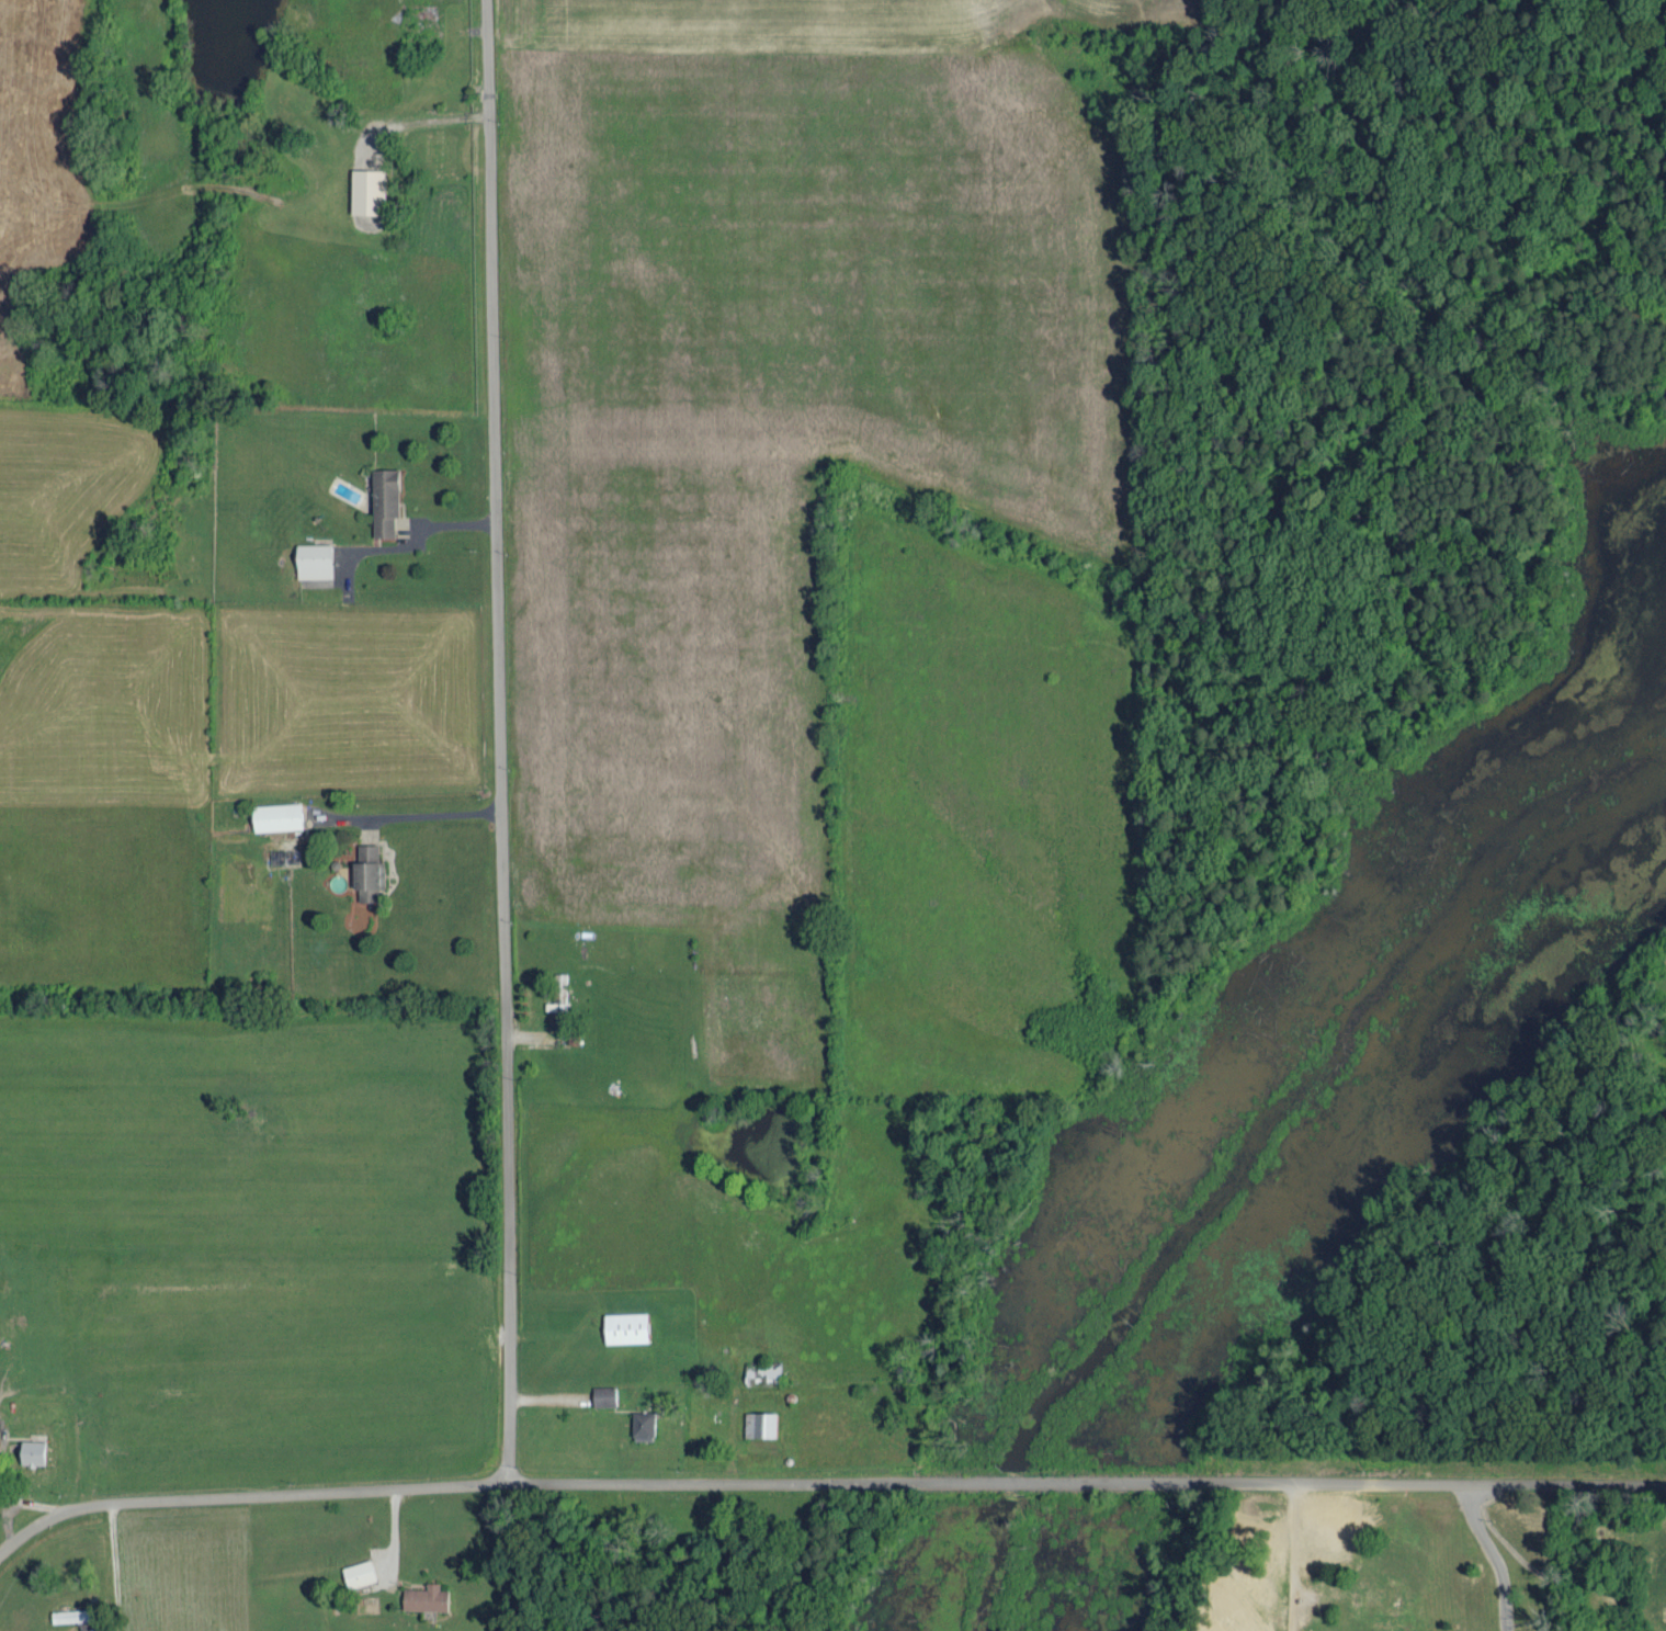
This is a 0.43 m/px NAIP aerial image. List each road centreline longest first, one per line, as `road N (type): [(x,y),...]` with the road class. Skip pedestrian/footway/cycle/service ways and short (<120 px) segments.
road 1 (residential): [(1665,1484),(507,1483),(101,1502),(43,1521),(0,1553)]
road 2 (residential): [(507,1483),(484,0)]

